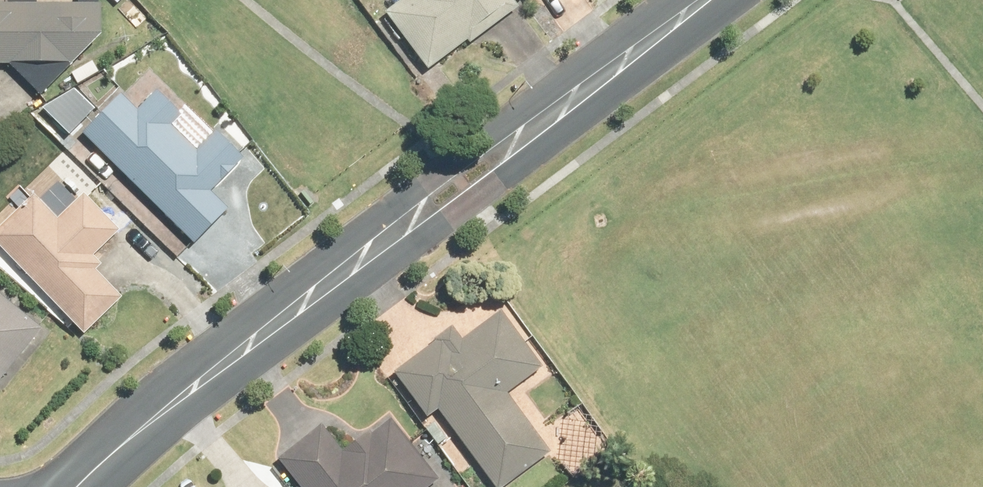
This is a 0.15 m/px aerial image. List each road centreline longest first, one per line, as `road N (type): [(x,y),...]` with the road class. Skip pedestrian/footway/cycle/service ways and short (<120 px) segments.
road 1 (tertiary): [(729,0),(456,220),(194,409),(97,466)]
road 2 (tertiary): [(97,466),(180,378),(257,314),(682,0)]

